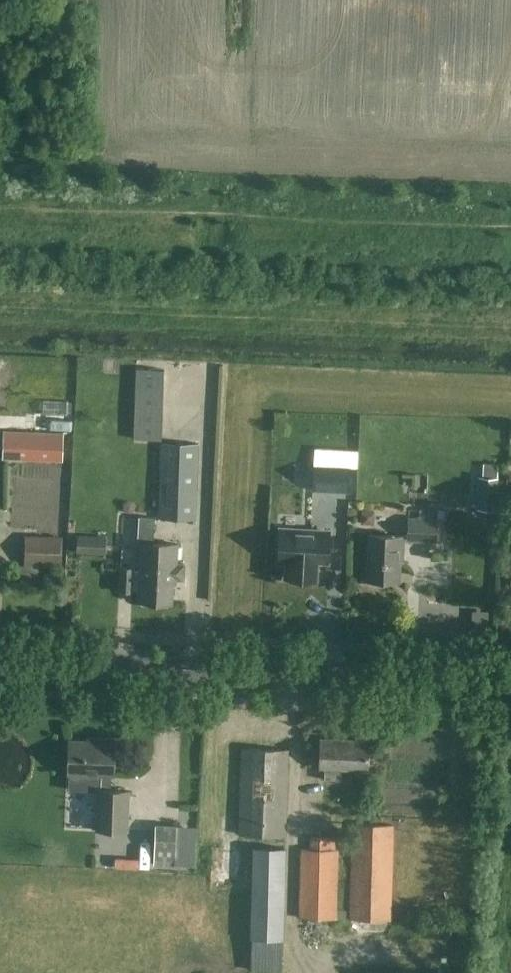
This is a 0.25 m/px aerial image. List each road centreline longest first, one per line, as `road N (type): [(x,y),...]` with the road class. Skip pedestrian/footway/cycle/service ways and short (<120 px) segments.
road 1 (tertiary): [(510,683),(0,665)]

